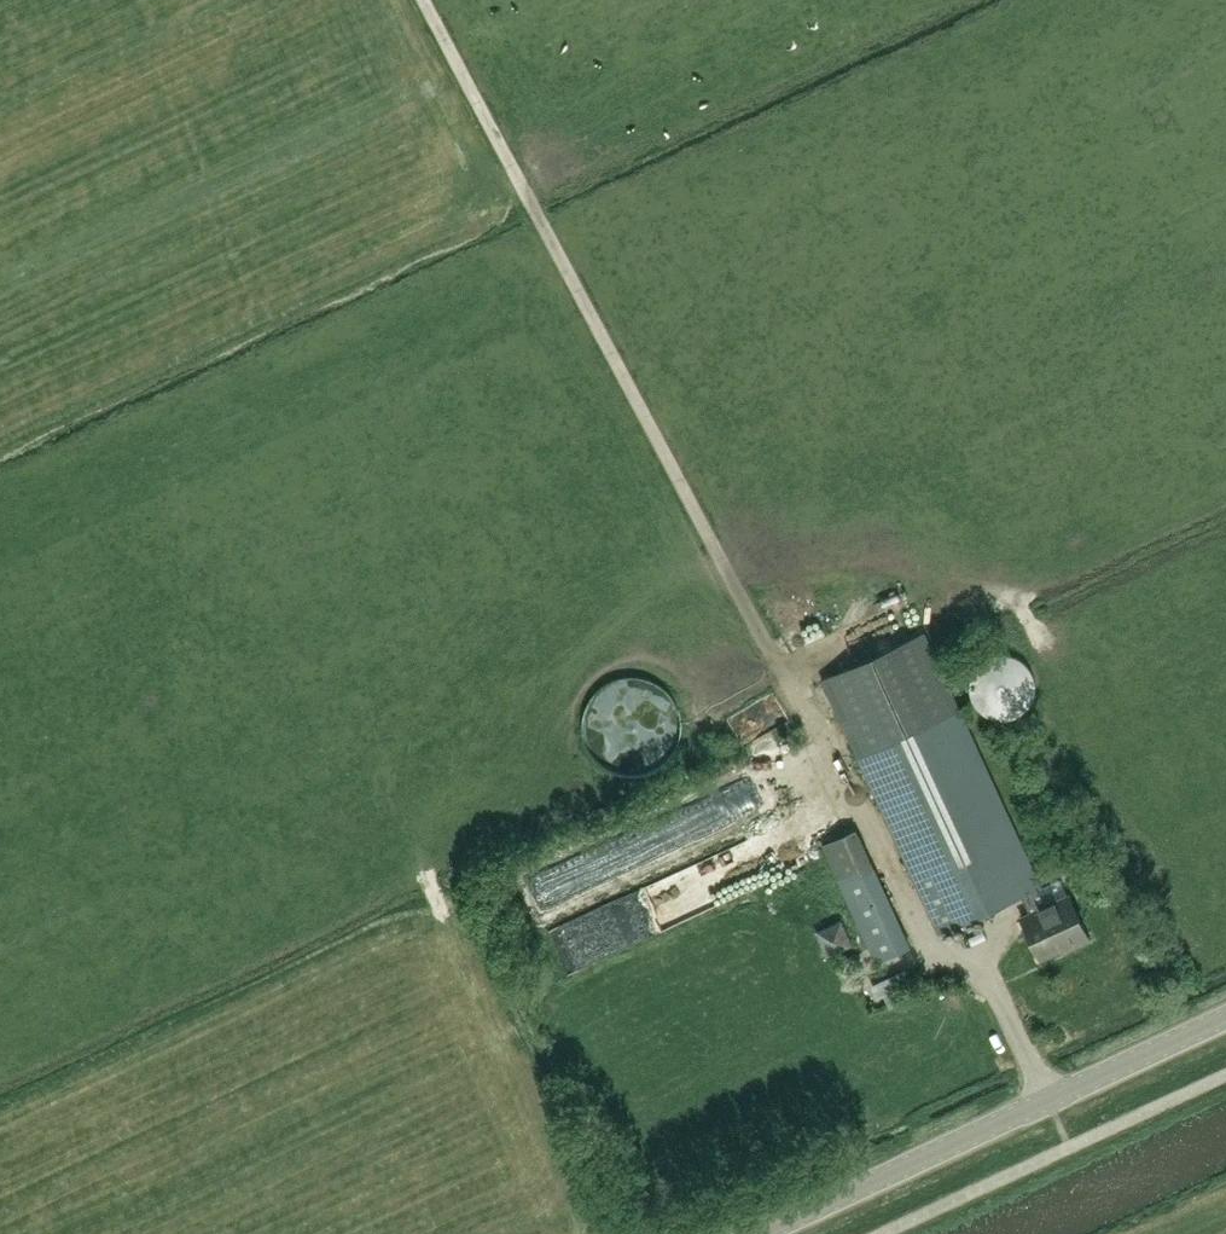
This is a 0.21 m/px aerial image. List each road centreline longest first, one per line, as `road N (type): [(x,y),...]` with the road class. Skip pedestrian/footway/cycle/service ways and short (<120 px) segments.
road 1 (tertiary): [(753,1233),(1225,1012)]

